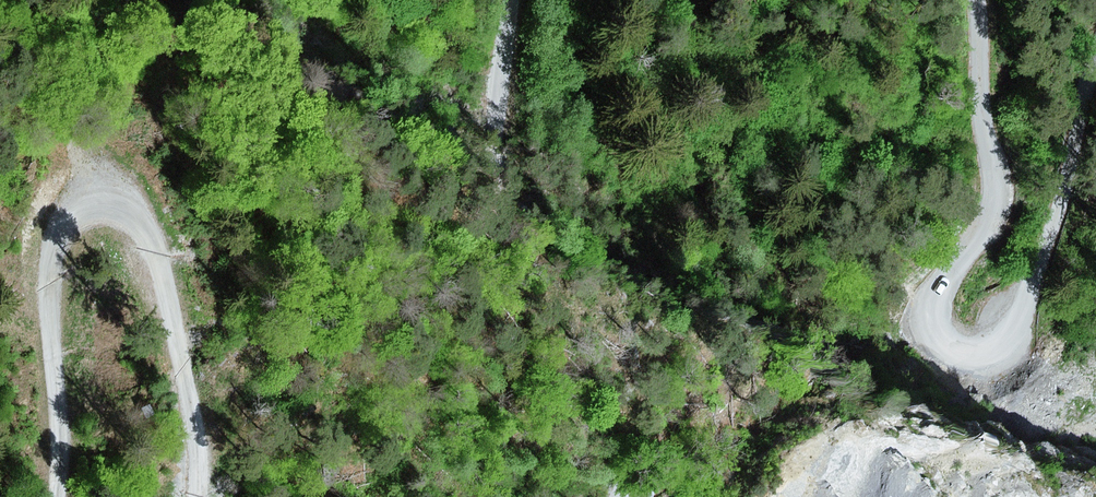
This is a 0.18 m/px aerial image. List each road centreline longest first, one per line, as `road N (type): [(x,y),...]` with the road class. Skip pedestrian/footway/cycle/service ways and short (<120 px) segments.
road 1 (track): [(977,0),(994,204),(987,228),(929,307),(937,342),(973,354),(1010,334),(1063,196),(1095,72)]
road 2 (track): [(56,496),(50,262),(73,205),(103,192),(126,205),(153,261),(189,383),(199,496)]
road 3 (track): [(618,496),(509,170),(499,113),(517,0)]

